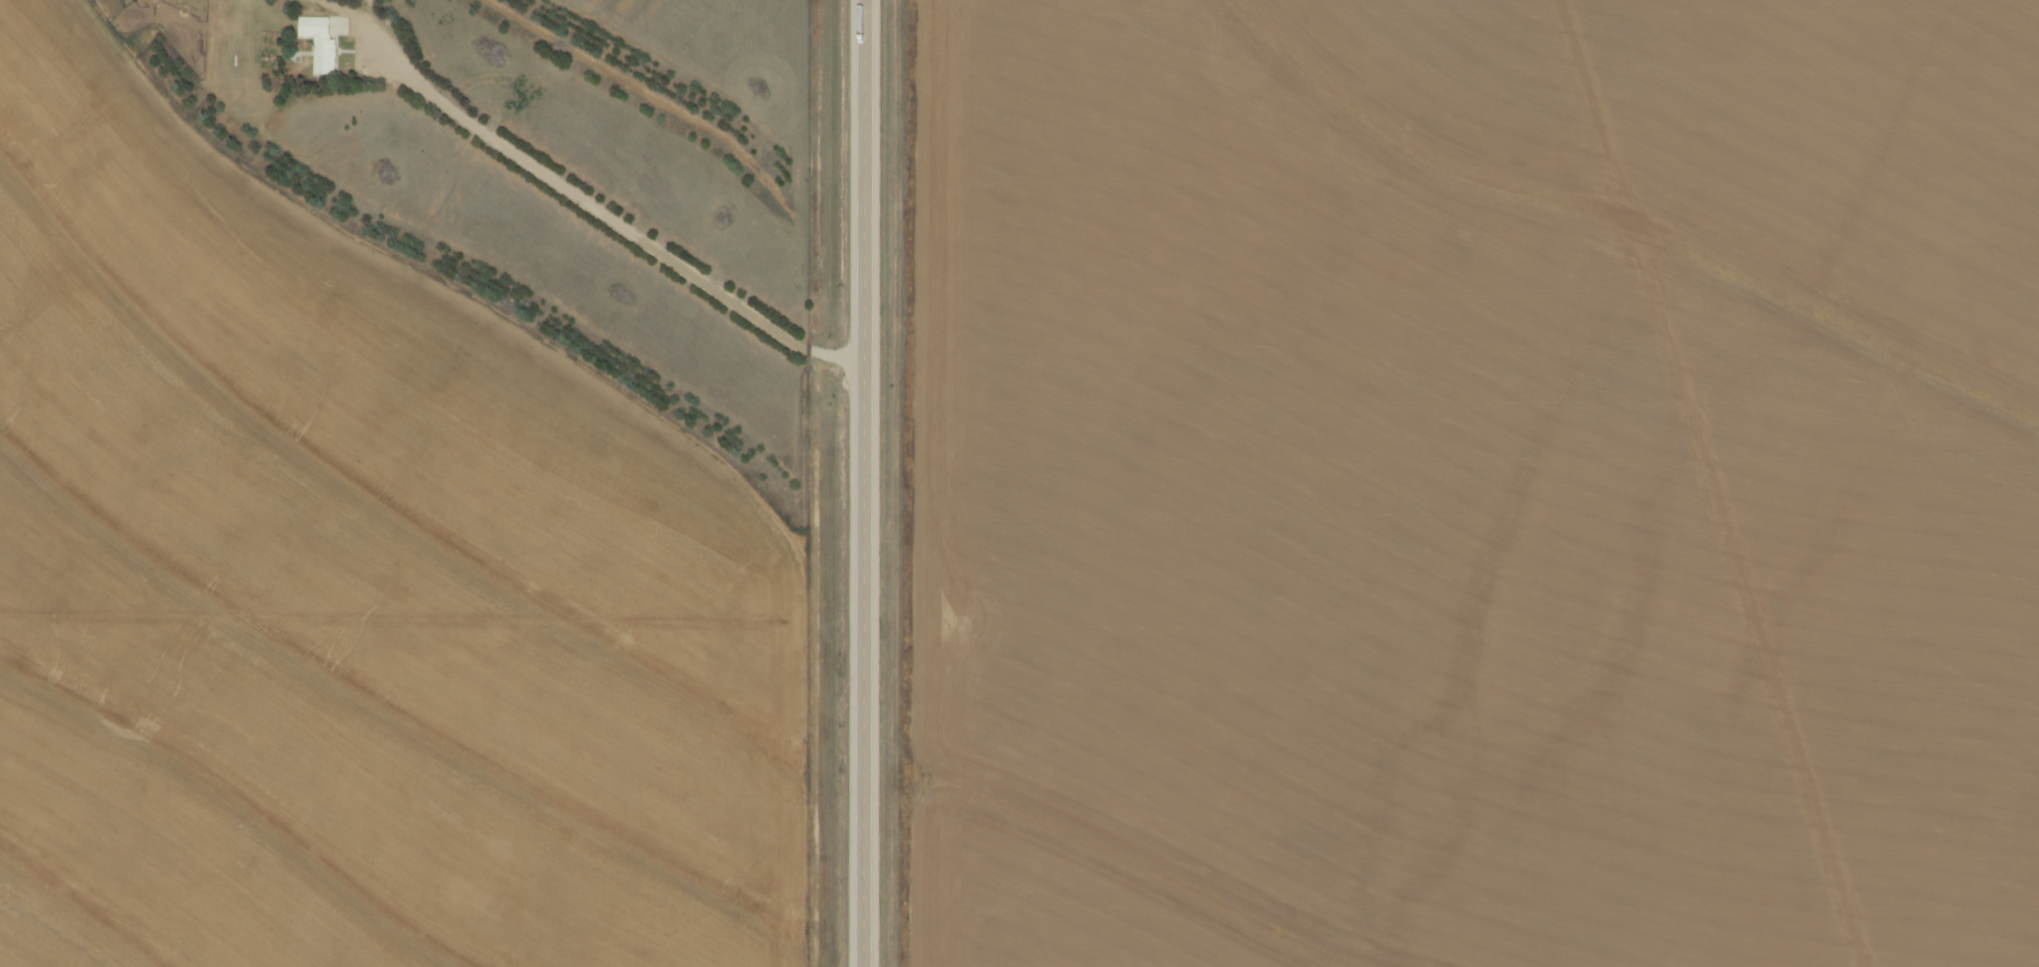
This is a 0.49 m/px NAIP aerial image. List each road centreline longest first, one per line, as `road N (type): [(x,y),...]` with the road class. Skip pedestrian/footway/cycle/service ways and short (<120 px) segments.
road 1 (primary): [(859,966),(861,0)]

